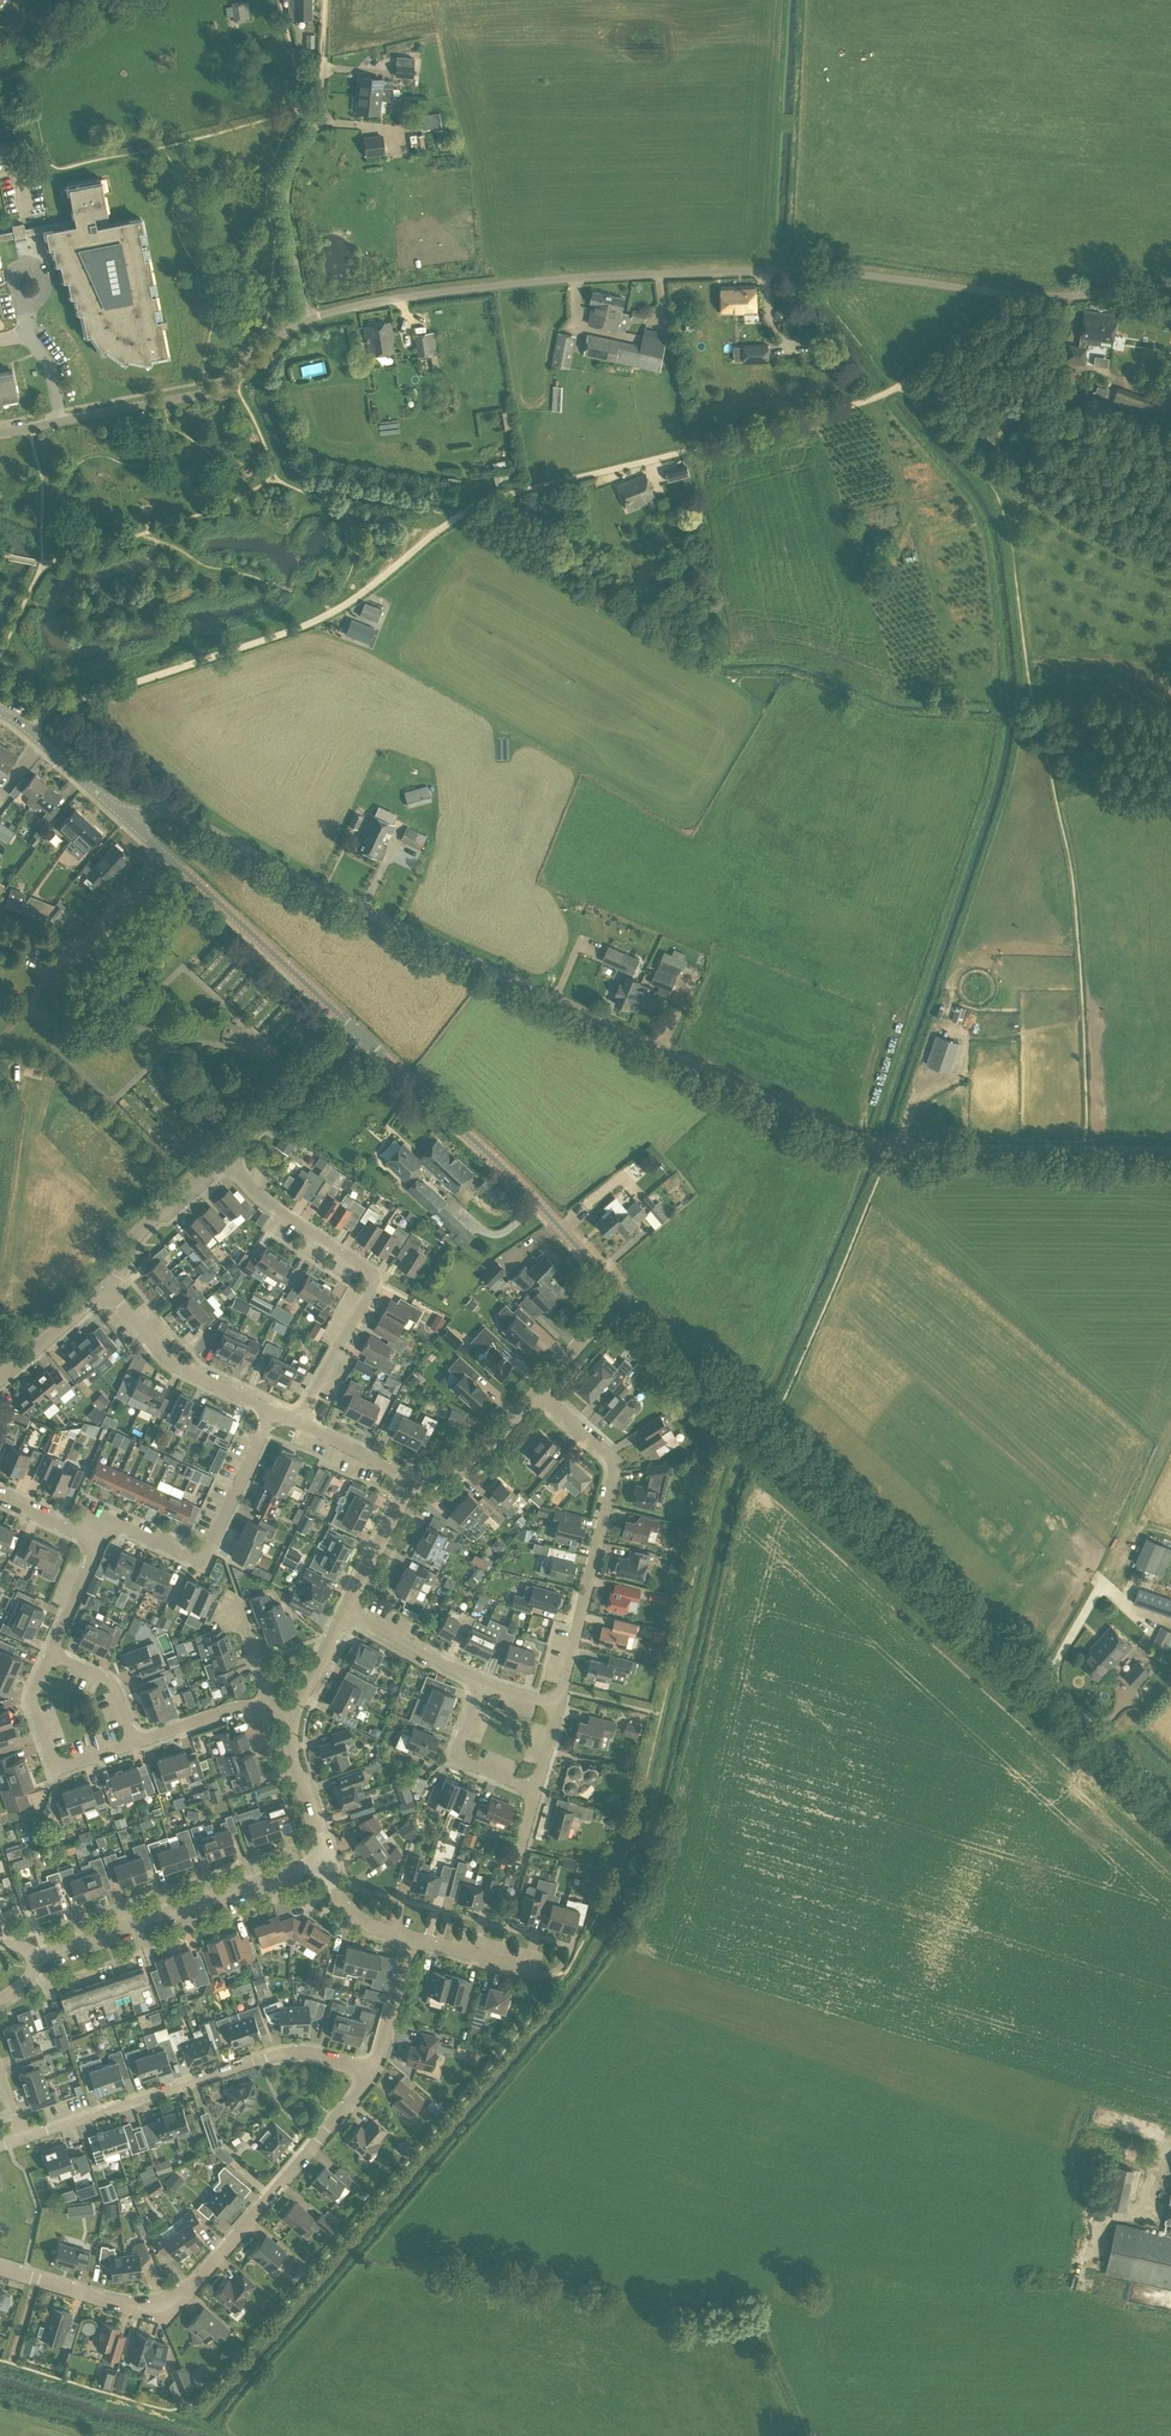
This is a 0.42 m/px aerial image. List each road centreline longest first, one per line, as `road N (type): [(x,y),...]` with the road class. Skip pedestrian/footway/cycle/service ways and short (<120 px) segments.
road 1 (tertiary): [(1170,1154),(865,1144),(167,808),(134,824)]
road 2 (track): [(24,725),(316,622),(382,585),(488,502),(900,385)]
road 3 (unclassified): [(1170,1800),(625,1293)]
road 4 (unclassified): [(306,320),(465,288),(659,273),(818,270),(1007,294)]
road 5 (unclassified): [(625,1293),(360,1034)]
road 6 (residential): [(24,2139),(287,2052),(374,2071)]
road 7 (residential): [(557,1707),(612,1469),(536,1393)]
road 8 (residential): [(300,1424),(364,1283),(359,1270),(302,1236),(224,1158)]
road 9 (residential): [(0,433),(219,389),(306,320)]
road 10 (residential): [(38,1959),(326,1860)]
road 11 (residential): [(374,2071),(197,2277)]
road 12 (residential): [(273,1412),(201,1555),(125,1530),(97,1541)]
road 13 (unclassified): [(360,1034),(167,855)]
road 14 (residential): [(306,320),(287,199),(320,107)]
road 15 (residential): [(273,1412),(171,1365),(109,1289)]
road 16 (residential): [(167,855),(81,947),(0,934)]
road 17 (residential): [(51,1656),(33,1706),(47,1755),(72,1765),(132,1743)]
road 18 (residential): [(360,1034),(224,1158)]
road 19 (residential): [(224,1158),(139,1235),(109,1289)]
road 20 (tertiary): [(134,824),(0,711)]
road 21 (unclassified): [(1170,286),(1007,294)]
road 22 (residential): [(408,1484),(483,1452),(536,1393)]
road 23 (residential): [(535,1794),(469,1771),(462,1760),(484,1686)]
road 24 (residential): [(484,1686),(345,1612)]
road 25 (residential): [(326,1860),(293,1764),(295,1713)]
road 26 (residential): [(345,1612),(408,1484)]
road 27 (track): [(900,385),(983,324),(1007,294)]
road 28 (residential): [(544,1977),(409,1938)]
road 29 (residential): [(132,1743),(266,1707)]
road 30 (residential): [(409,1938),(374,2071)]
road 31 (residential): [(536,1393),(625,1293)]
road 32 (residential): [(109,1289),(7,1371)]
road 33 (residential): [(132,1743),(105,1679),(51,1656)]
road 34 (residential): [(97,1541),(51,1656)]
road 35 (residential): [(408,1484),(300,1424)]
road 36 (residential): [(119,2302),(0,2269)]
road 37 (residential): [(409,1938),(353,1918),(326,1860)]

